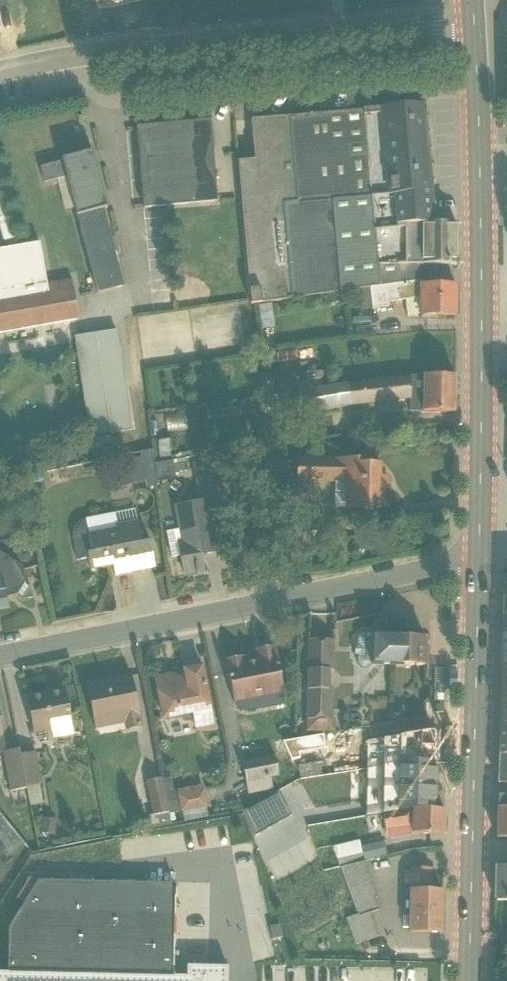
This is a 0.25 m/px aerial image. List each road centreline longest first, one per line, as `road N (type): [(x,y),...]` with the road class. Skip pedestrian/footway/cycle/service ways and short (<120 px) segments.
road 1 (primary): [(477,564),(475,28)]
road 2 (residential): [(0,656),(477,564)]
road 3 (residential): [(475,28),(178,50),(0,80)]
road 4 (primary): [(466,980),(477,564)]

